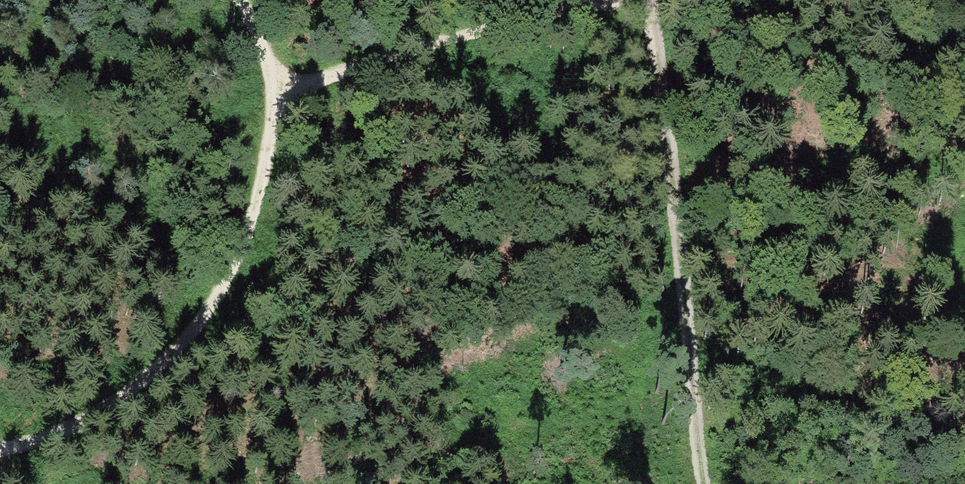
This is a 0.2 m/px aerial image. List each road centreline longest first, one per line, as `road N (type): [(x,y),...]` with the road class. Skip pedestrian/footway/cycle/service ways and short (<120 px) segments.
road 1 (track): [(0,450),(24,448),(137,392),(211,317),(256,212),(276,82)]
road 2 (track): [(709,483),(646,0)]
road 3 (track): [(611,0),(276,82)]

